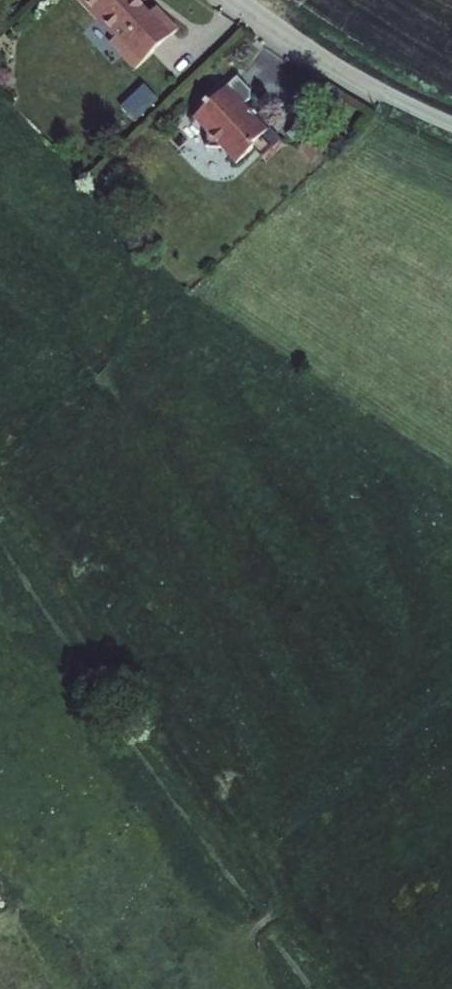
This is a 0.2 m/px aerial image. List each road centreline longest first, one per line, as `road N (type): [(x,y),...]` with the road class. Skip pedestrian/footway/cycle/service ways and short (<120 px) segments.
road 1 (unclassified): [(239,0),(317,56),(451,124)]

